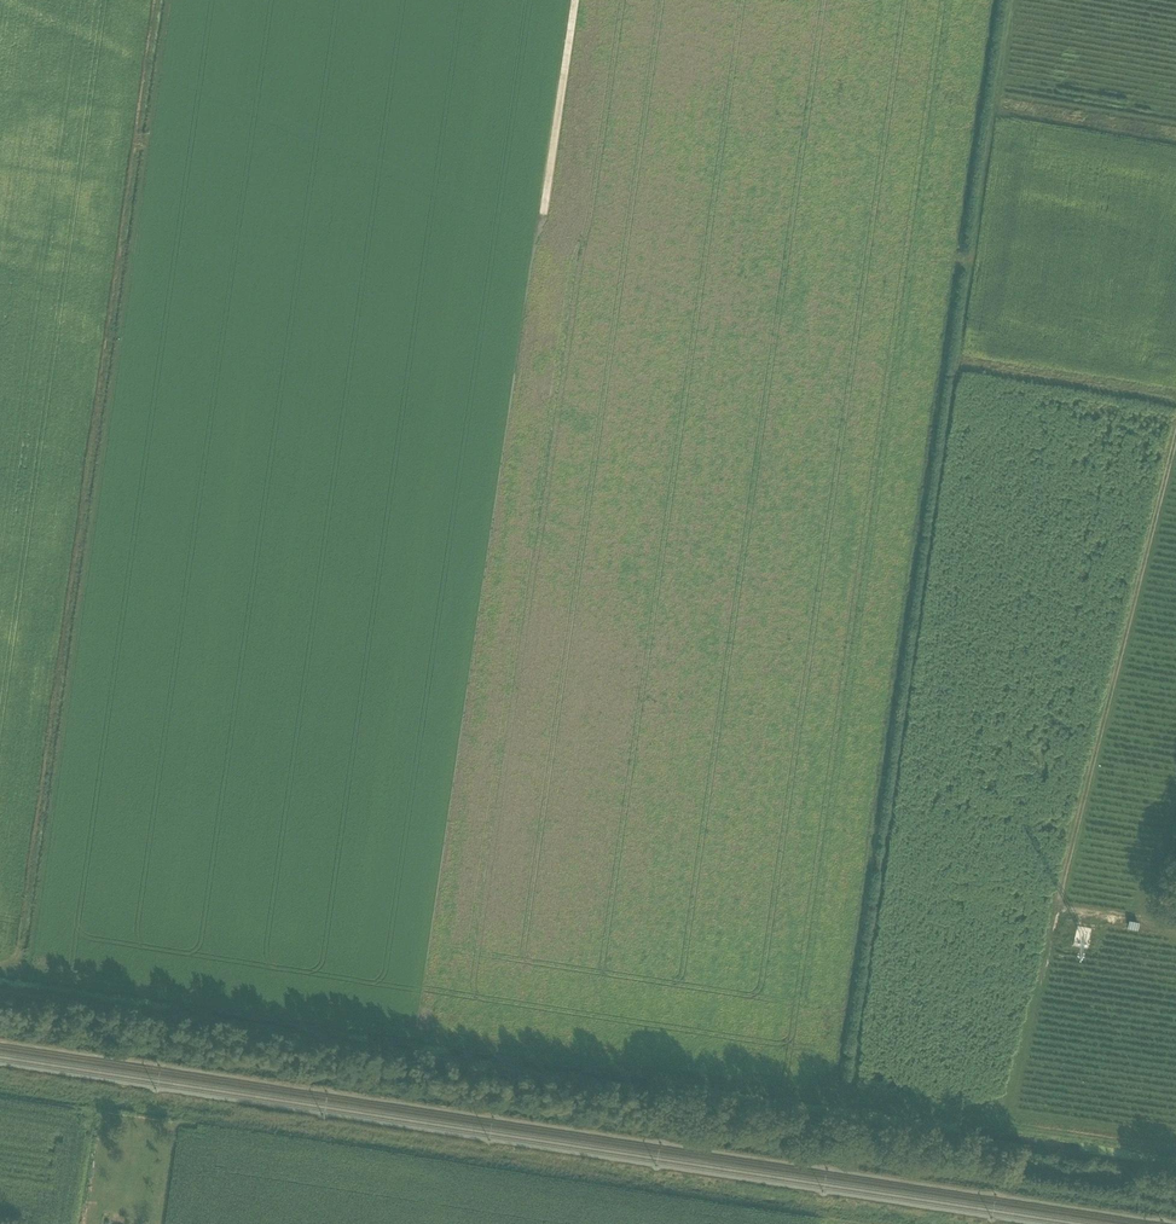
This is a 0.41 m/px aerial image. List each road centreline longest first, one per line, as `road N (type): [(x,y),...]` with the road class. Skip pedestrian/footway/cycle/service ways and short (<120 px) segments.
road 1 (track): [(576,0),(432,1013)]
road 2 (track): [(52,683),(153,0)]
road 3 (track): [(1175,433),(1060,905),(1175,928)]

